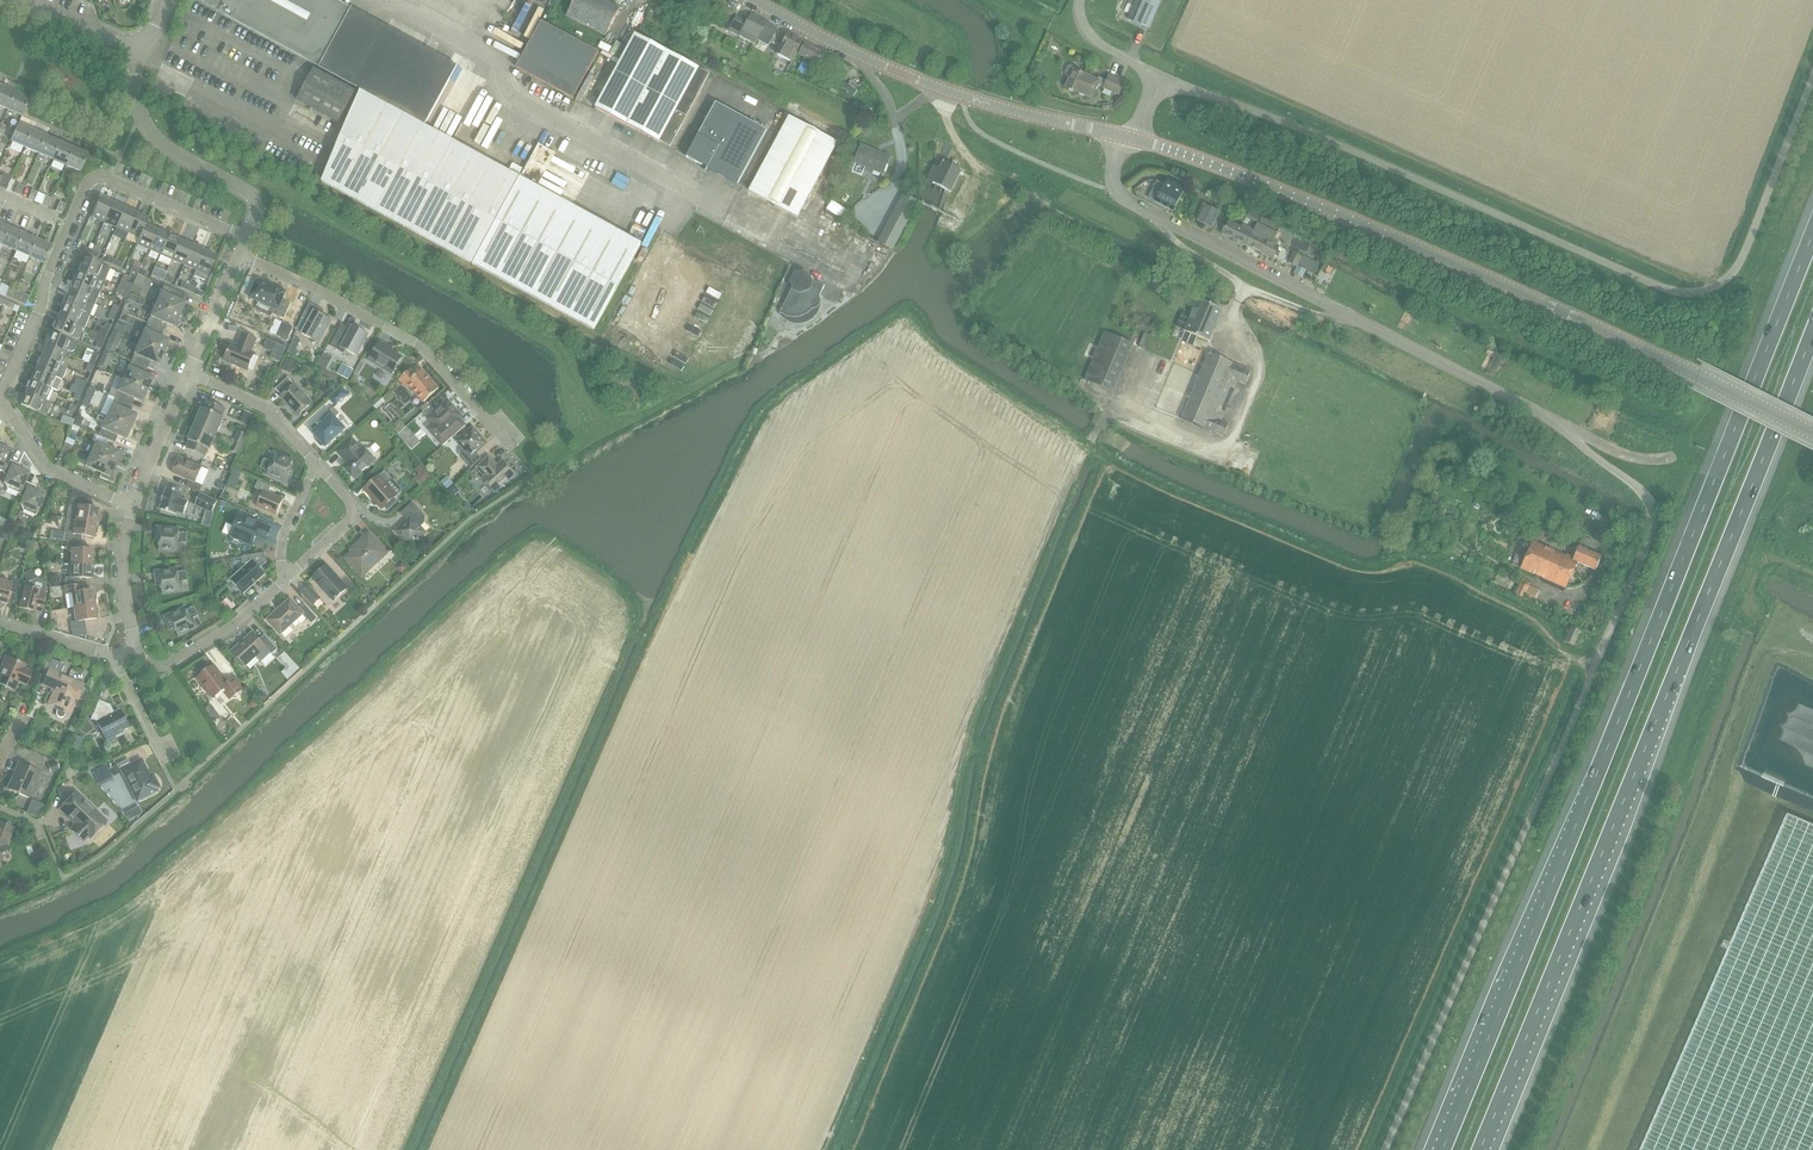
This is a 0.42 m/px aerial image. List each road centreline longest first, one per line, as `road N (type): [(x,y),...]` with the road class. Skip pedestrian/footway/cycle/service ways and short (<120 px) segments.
road 1 (unclassified): [(1386,1149),(1655,514),(1651,501),(1557,426),(1124,199),(1114,169),(1129,137)]
road 2 (motorway): [(1812,235),(1442,1149)]
road 3 (motorway): [(1480,1149),(1812,333)]
road 4 (unclassified): [(1160,77),(1364,155),(1662,288),(1691,292),(1737,269),(1812,82)]
road 5 (track): [(1130,410),(1112,412),(1092,441),(984,703),(948,867),(830,1149)]
road 6 (unclassified): [(1812,435),(1488,279),(1129,137)]
road 7 (unclassified): [(721,212),(513,98),(499,59),(388,0)]
road 8 (unclassified): [(1129,137),(899,73),(754,0)]
road 9 (residential): [(132,505),(49,468),(2,399),(67,226)]
road 10 (residential): [(508,444),(422,347),(241,253)]
road 11 (unclassified): [(248,238),(257,200),(149,128),(138,92),(141,54)]
road 12 (residential): [(248,238),(107,179),(84,186),(67,226)]
road 13 (residential): [(136,648),(149,662),(178,659),(285,579)]
road 14 (residential): [(314,464),(266,407),(187,375)]
road 15 (residential): [(285,579),(350,519),(347,499),(314,464)]
road 16 (residential): [(136,648),(124,568),(132,505)]
road 17 (residential): [(132,505),(187,375)]
road 18 (residential): [(187,375),(241,253)]
road 19 (unclassified): [(141,54),(19,0)]
road 20 (residential): [(121,656),(0,624)]
road 21 (residential): [(285,579),(284,532),(314,464)]
road 22 (unclassified): [(1079,0),(1087,35),(1160,77)]

